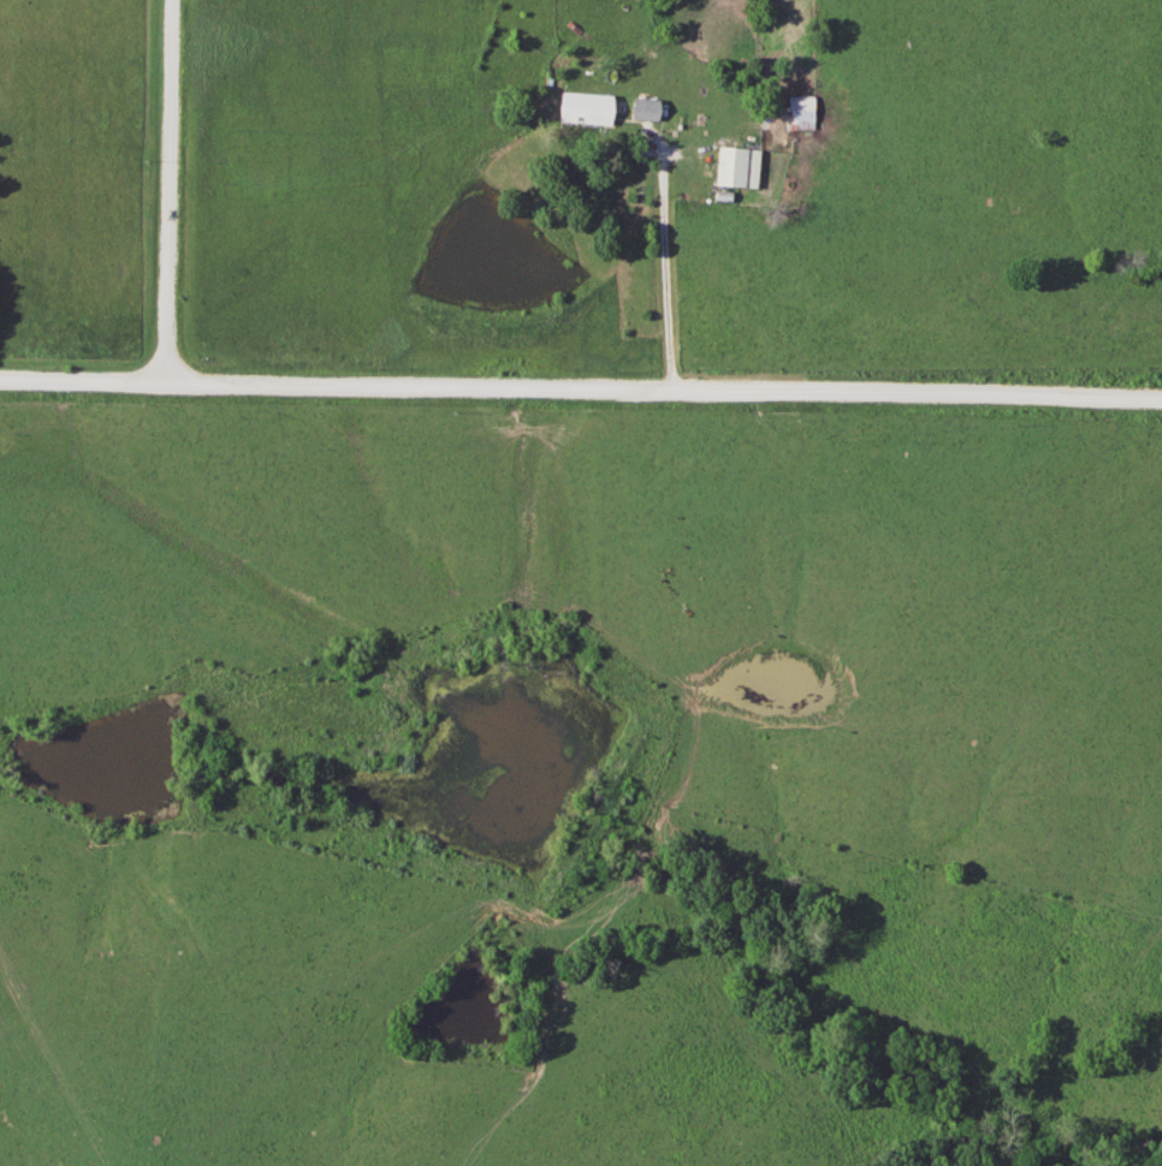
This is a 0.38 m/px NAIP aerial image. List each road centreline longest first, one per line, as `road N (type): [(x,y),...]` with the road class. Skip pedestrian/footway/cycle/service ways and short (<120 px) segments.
road 1 (residential): [(1161,400),(167,387),(0,376)]
road 2 (residential): [(167,387),(174,0)]

